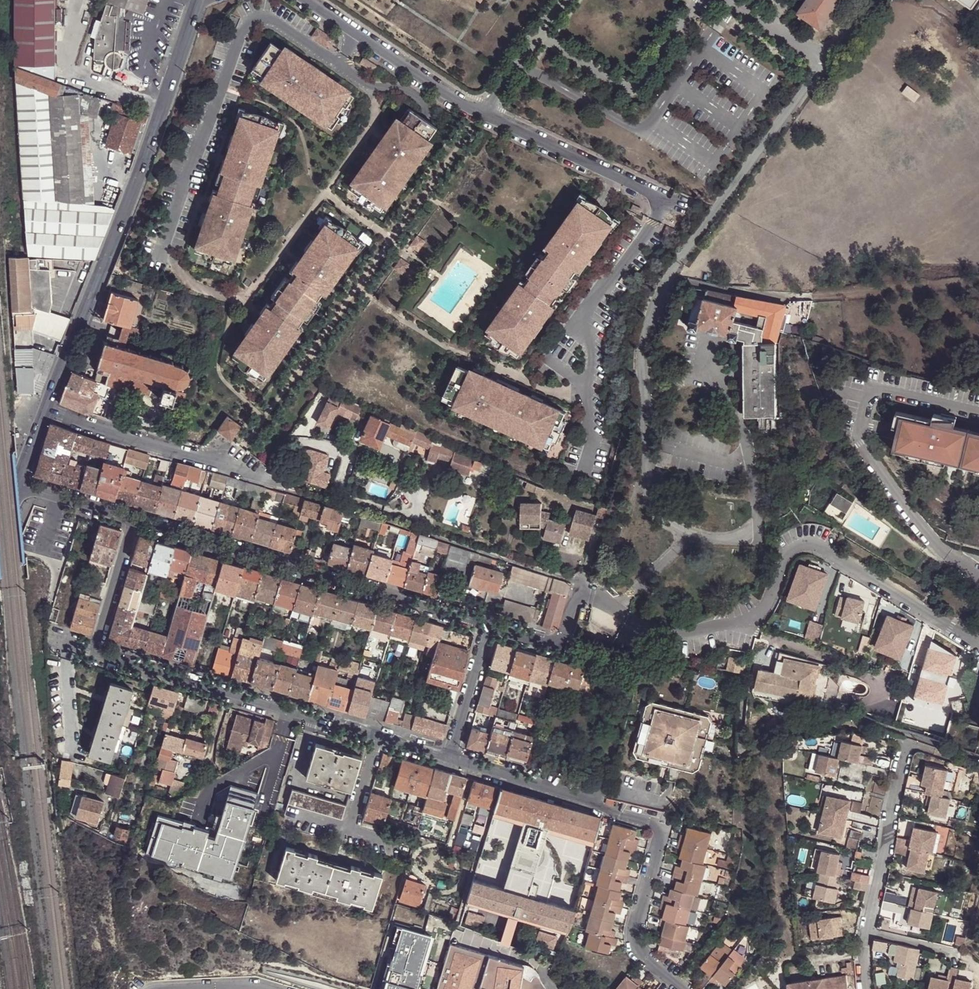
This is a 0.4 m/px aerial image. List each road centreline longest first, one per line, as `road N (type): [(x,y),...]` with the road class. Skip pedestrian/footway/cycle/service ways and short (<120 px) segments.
road 1 (tertiary): [(200,3),(46,410)]
road 2 (unclassified): [(304,0),(459,99),(652,194),(656,220)]
road 3 (residential): [(449,758),(655,823),(660,833),(634,941),(683,988)]
road 4 (residential): [(136,519),(491,626)]
road 5 (residential): [(449,758),(94,652)]
road 6 (residential): [(978,577),(948,555),(860,444),(859,429),(869,395),(880,389),(978,412)]
road 7 (residential): [(750,630),(786,555),(807,546),(953,629),(978,633)]
road 8 (residential): [(281,489),(46,410)]
road 9 (residential): [(869,933),(910,753)]
road 10 (residential): [(578,591),(659,628),(750,630)]
road 11 (residential): [(94,652),(136,519)]
road 12 (residential): [(491,626),(449,758)]
road 13 (residential): [(750,630),(822,652),(868,678)]
road 14 (residential): [(491,626),(549,645),(563,639),(578,591)]

